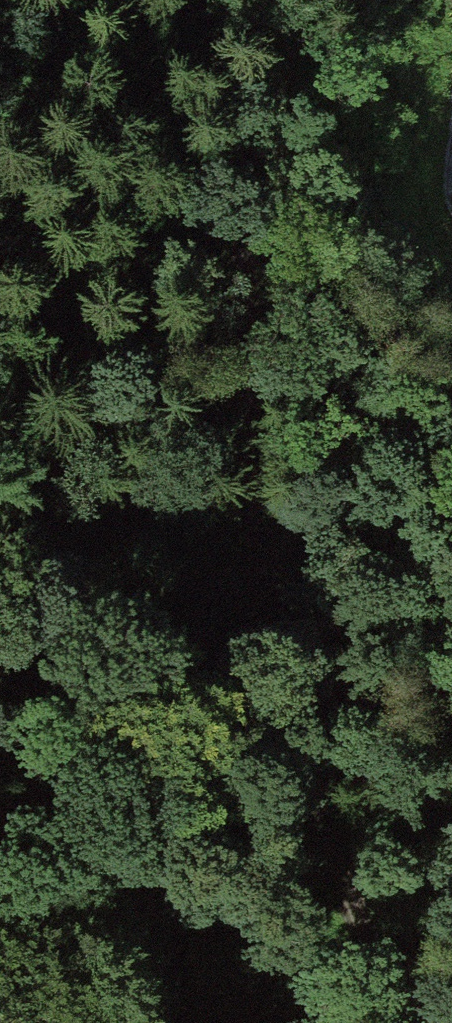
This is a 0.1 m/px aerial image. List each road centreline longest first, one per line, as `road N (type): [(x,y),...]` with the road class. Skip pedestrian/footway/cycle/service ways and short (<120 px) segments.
road 1 (track): [(417,1022),(315,833),(293,745),(246,415),(240,268),(290,0)]
road 2 (track): [(315,833),(180,685),(0,406)]

